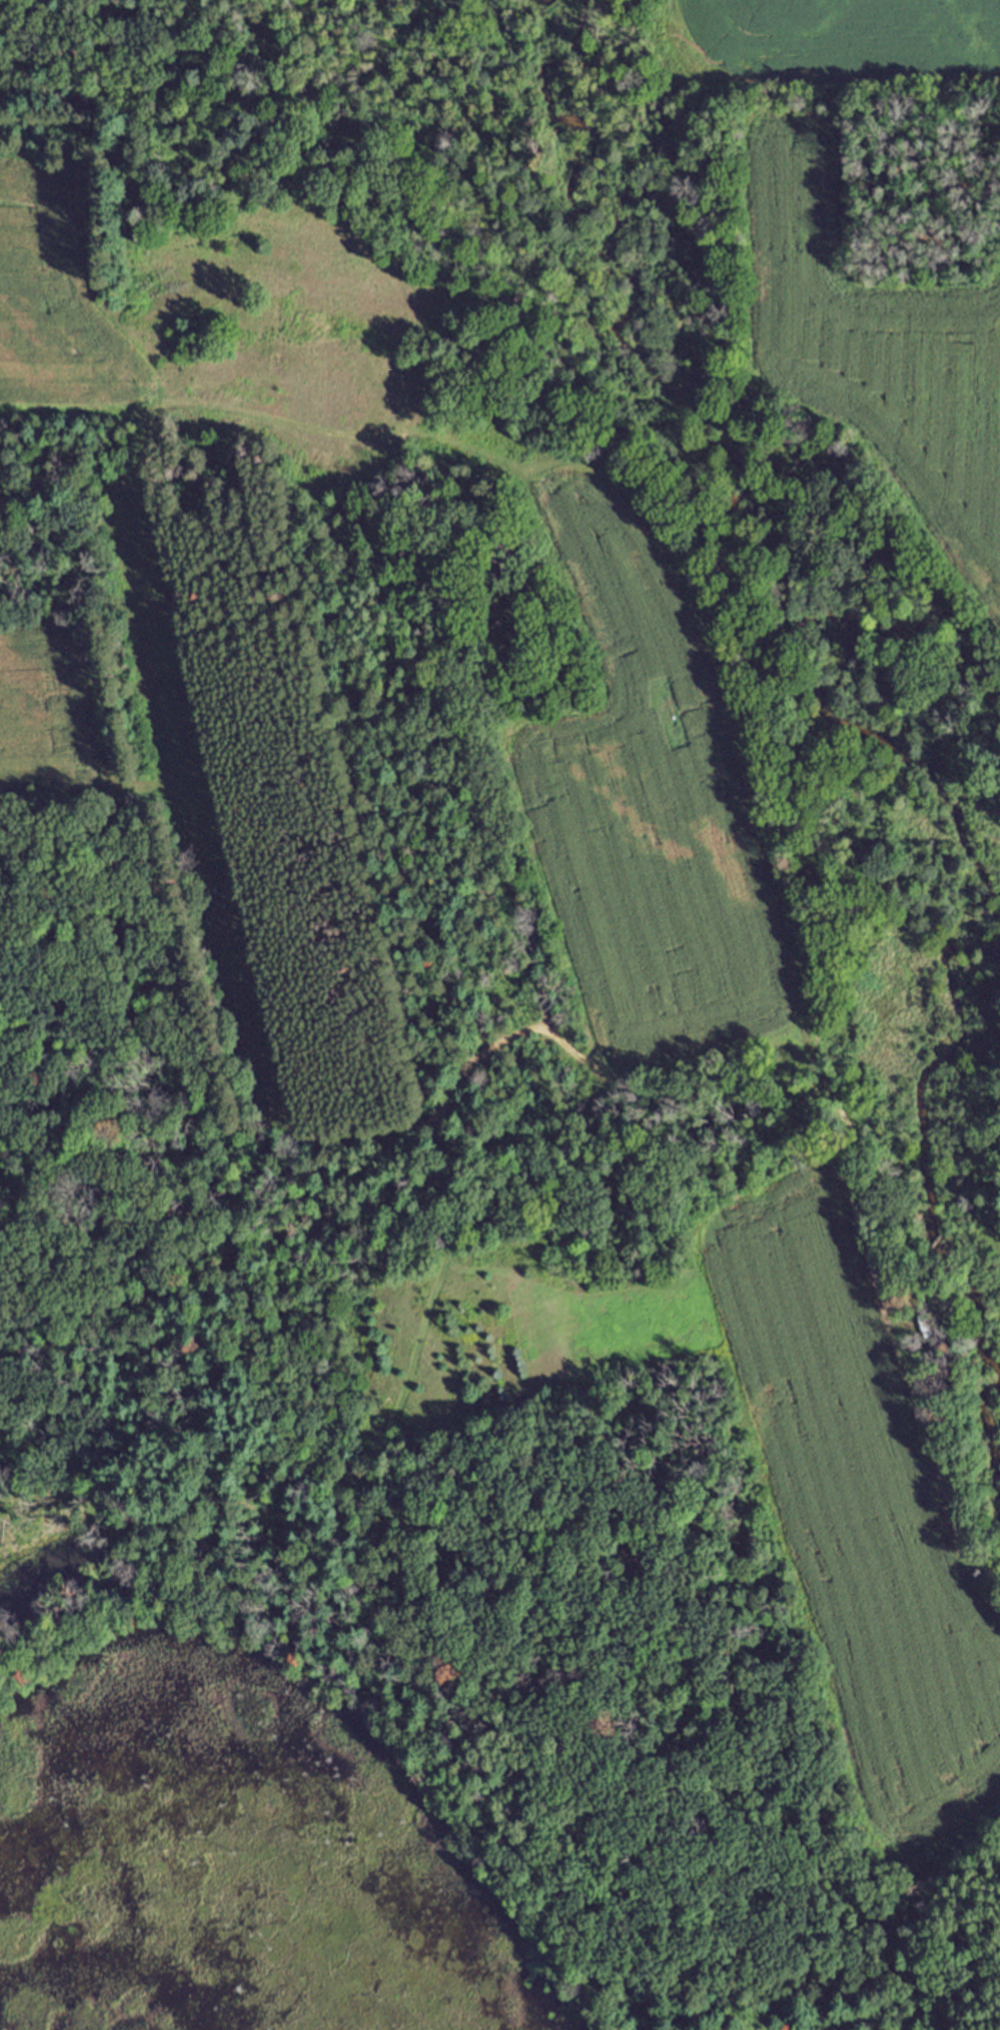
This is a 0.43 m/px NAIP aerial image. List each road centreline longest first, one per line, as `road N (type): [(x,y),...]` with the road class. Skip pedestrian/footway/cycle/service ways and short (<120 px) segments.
road 1 (residential): [(999,582),(984,581),(855,451),(728,424)]

